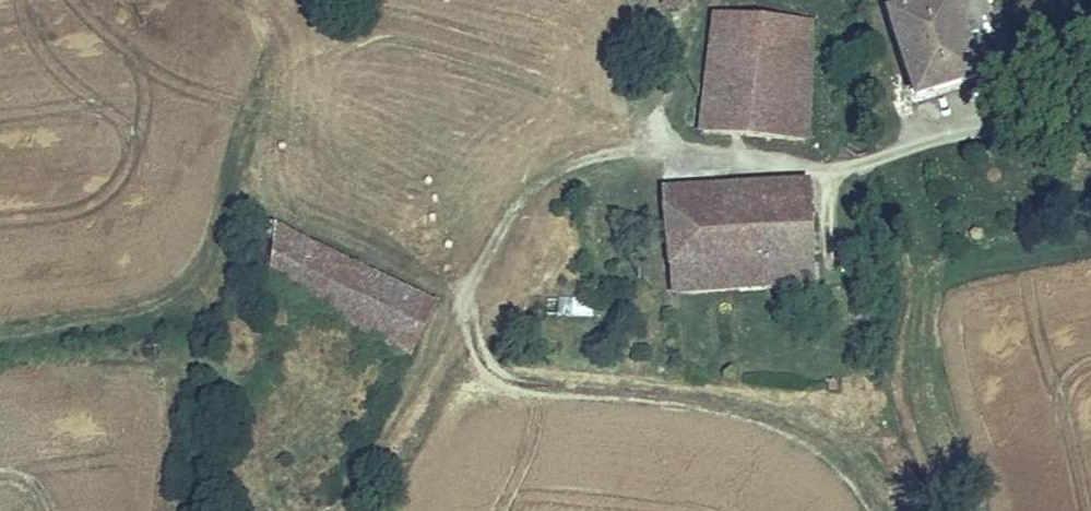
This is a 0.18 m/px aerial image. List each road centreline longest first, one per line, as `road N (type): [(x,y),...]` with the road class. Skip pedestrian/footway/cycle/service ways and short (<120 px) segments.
road 1 (track): [(632,133),(503,66),(425,38),(362,31),(318,43),(269,70),(238,114),(211,260),(196,293),(165,311),(103,326),(0,340)]
road 2 (track): [(632,133),(610,153),(522,193),(436,367),(353,510)]

